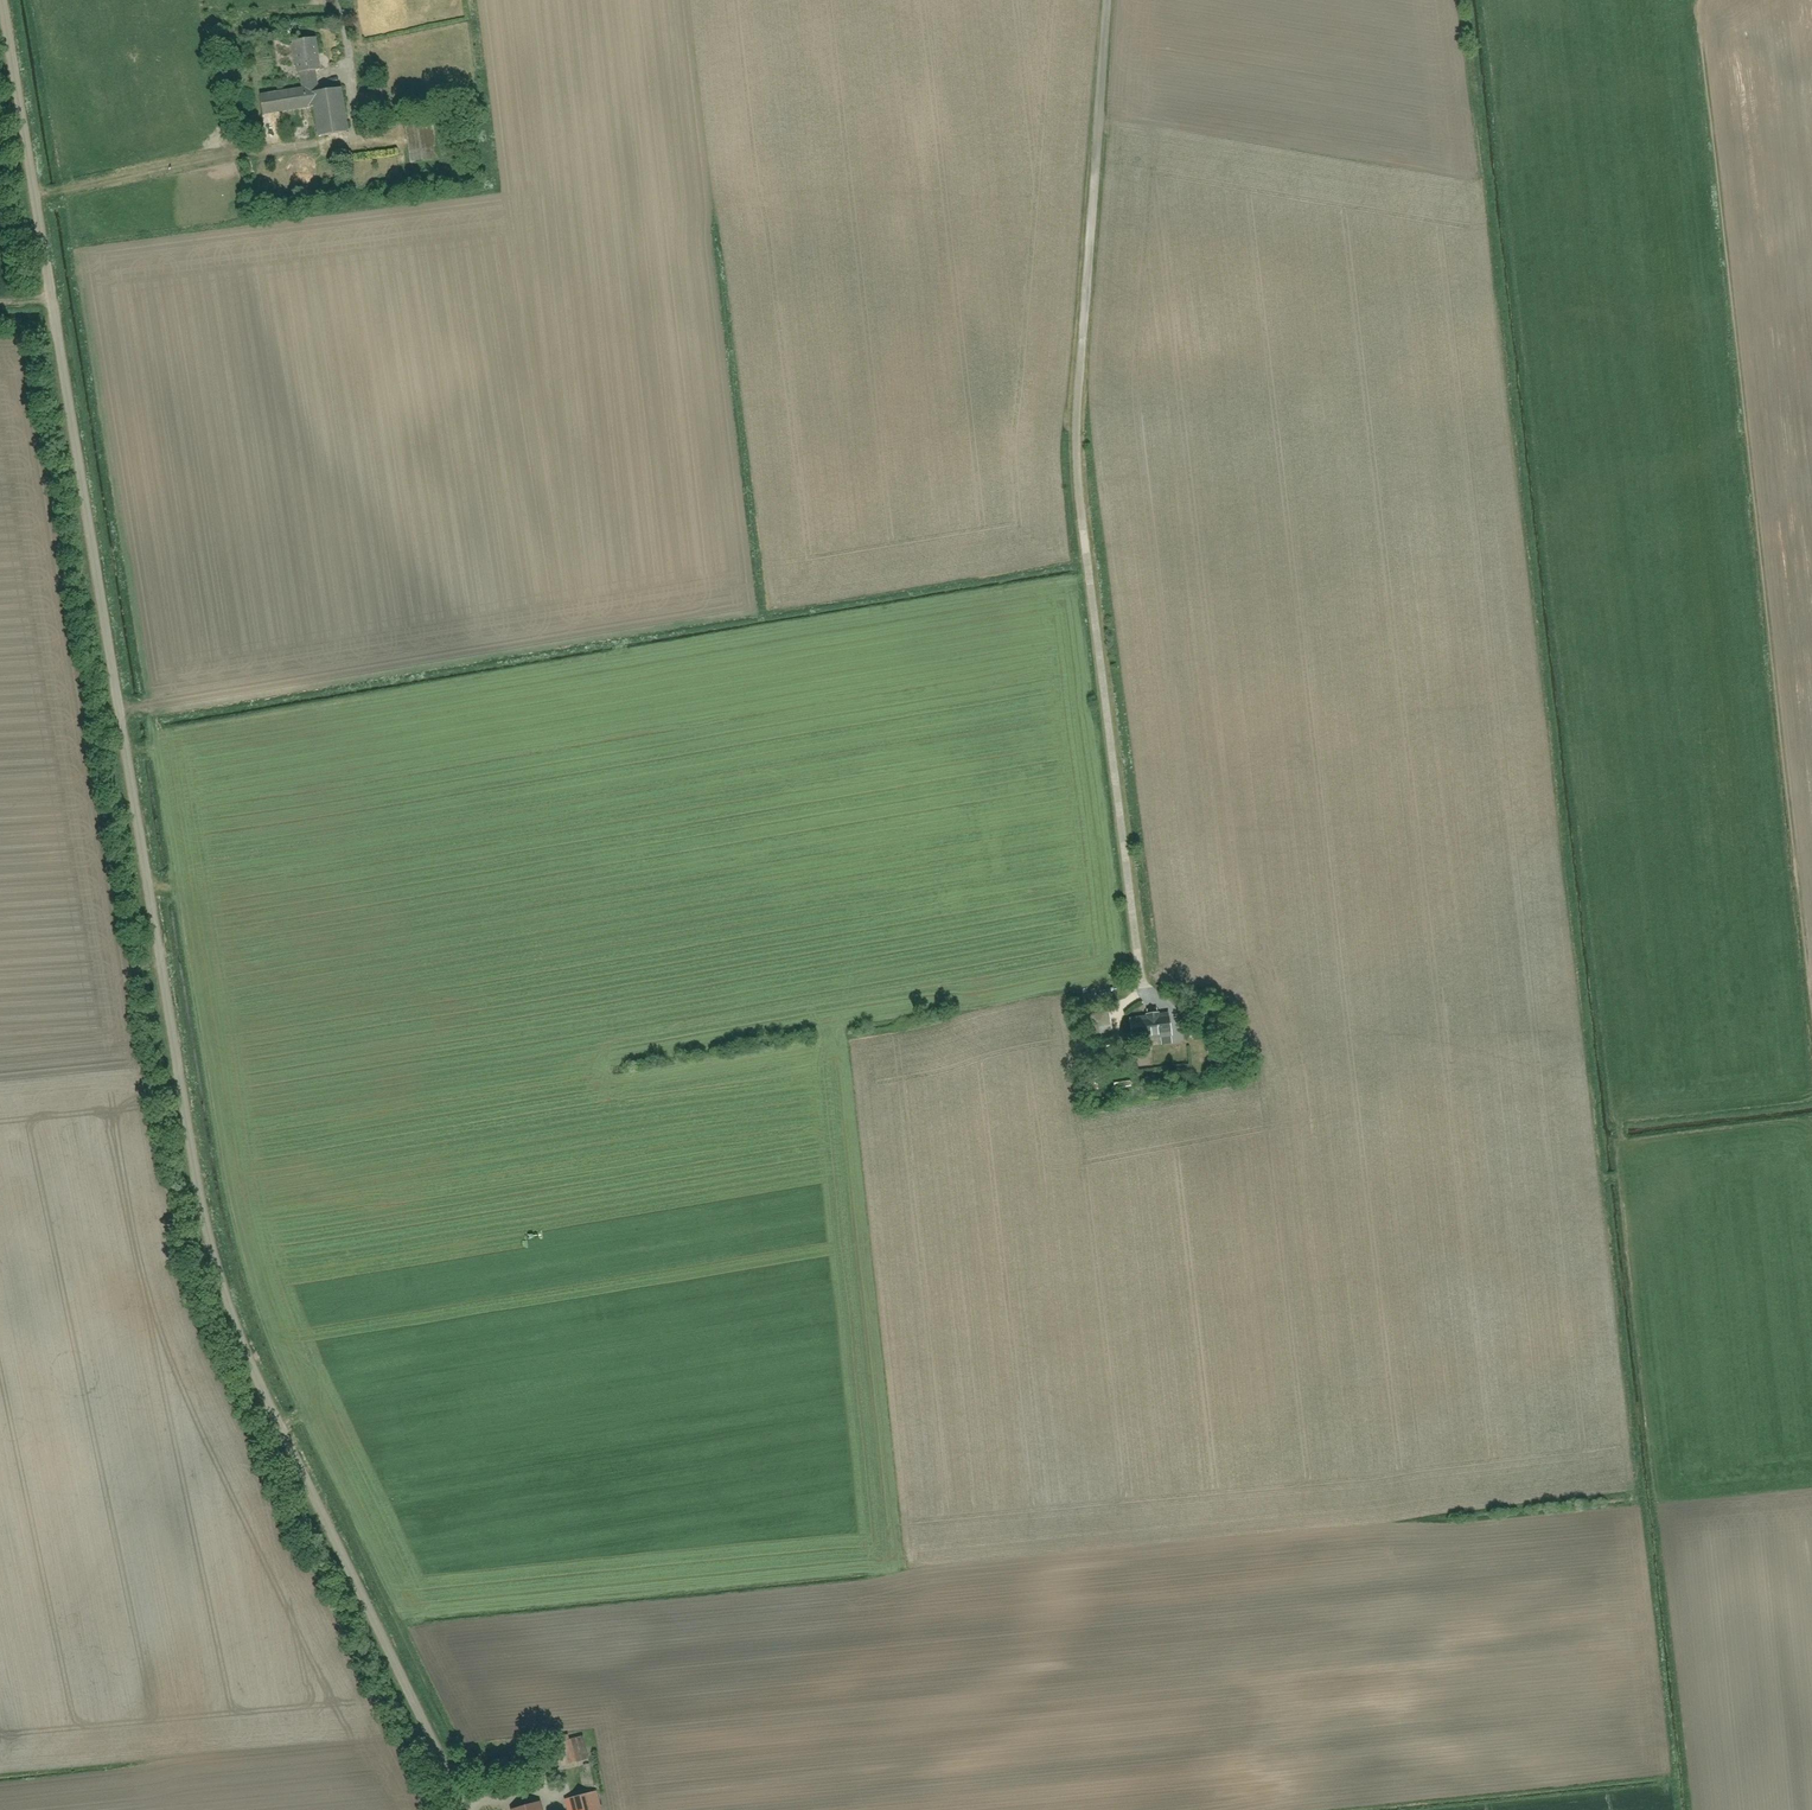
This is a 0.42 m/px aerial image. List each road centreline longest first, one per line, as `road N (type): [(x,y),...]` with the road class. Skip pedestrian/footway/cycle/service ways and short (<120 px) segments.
road 1 (unclassified): [(465,1809),(307,1463),(211,1216),(1,0)]
road 2 (track): [(1145,1003),(1078,465),(1109,0)]
road 3 (track): [(33,183),(59,192),(361,141)]

